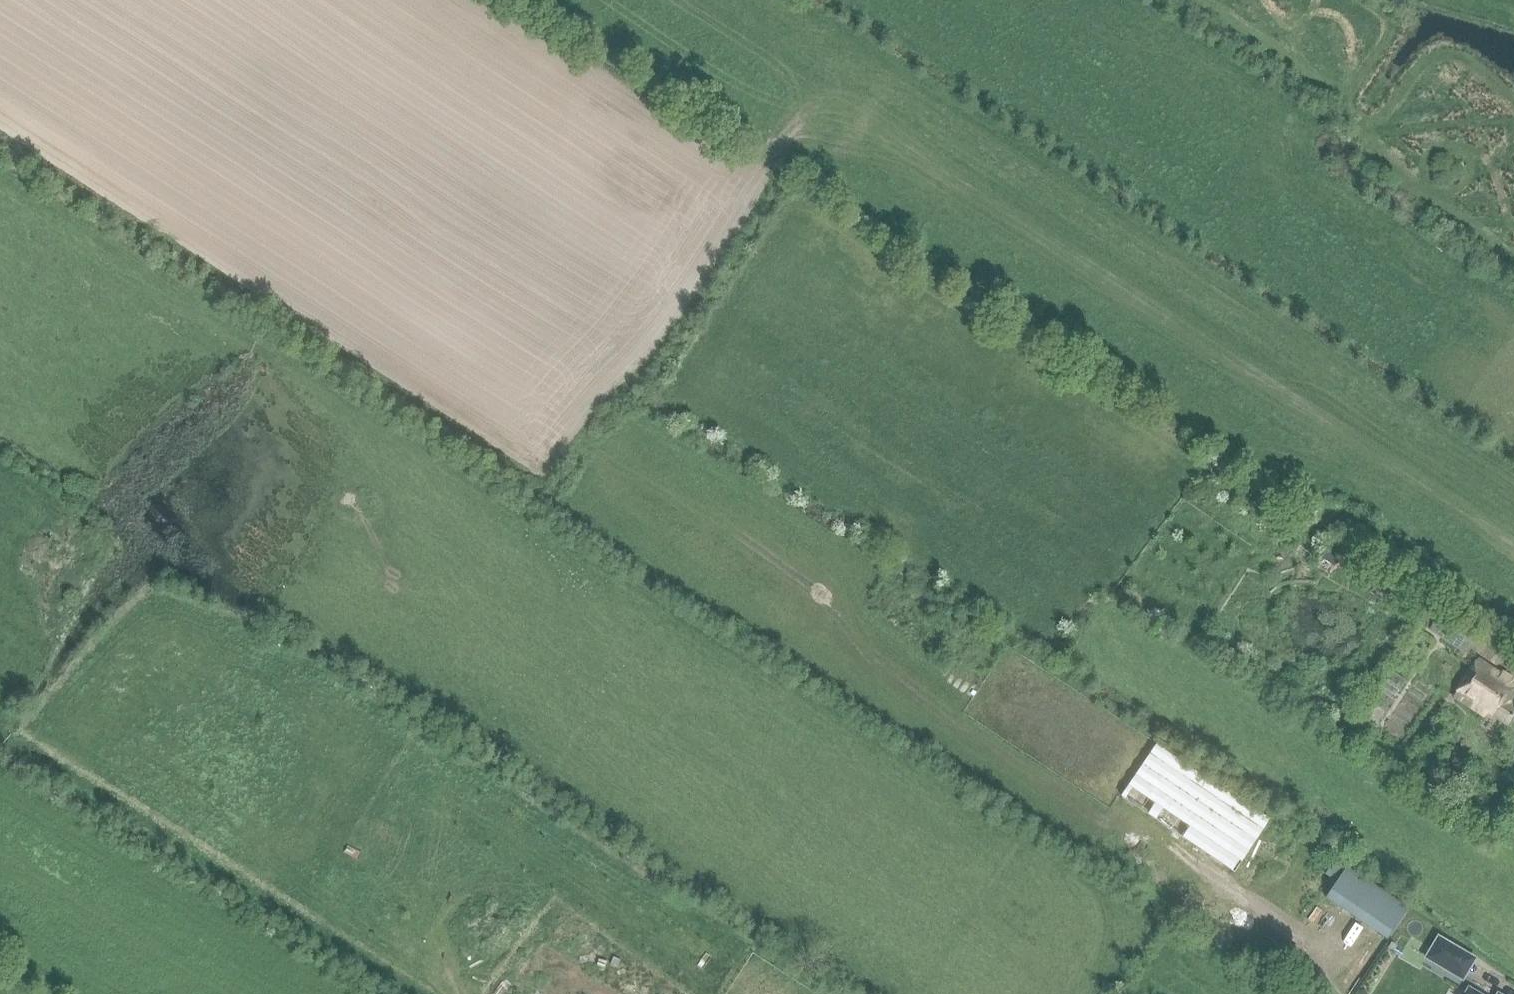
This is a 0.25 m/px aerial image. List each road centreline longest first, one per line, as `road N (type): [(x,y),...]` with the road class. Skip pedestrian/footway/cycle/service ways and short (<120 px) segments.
road 1 (track): [(1309,541),(1336,516),(1352,520),(1513,625)]

